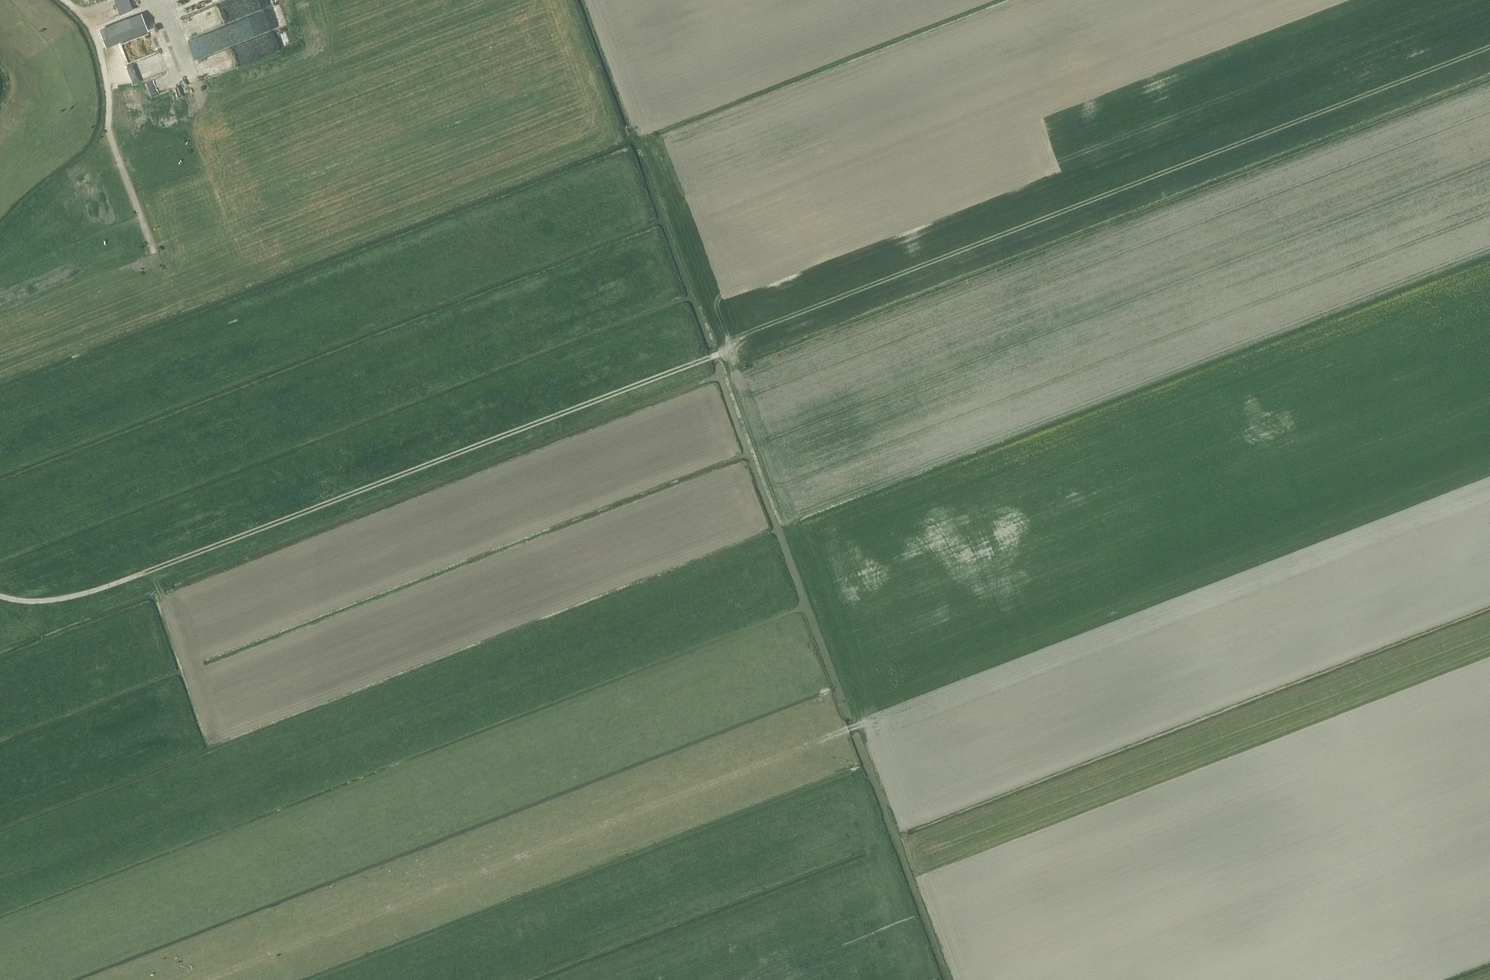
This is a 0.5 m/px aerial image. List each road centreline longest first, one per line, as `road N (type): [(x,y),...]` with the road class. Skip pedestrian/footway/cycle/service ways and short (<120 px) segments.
road 1 (track): [(0,596),(36,601),(101,588),(725,353)]
road 2 (track): [(157,260),(112,133),(95,37),(63,0)]

